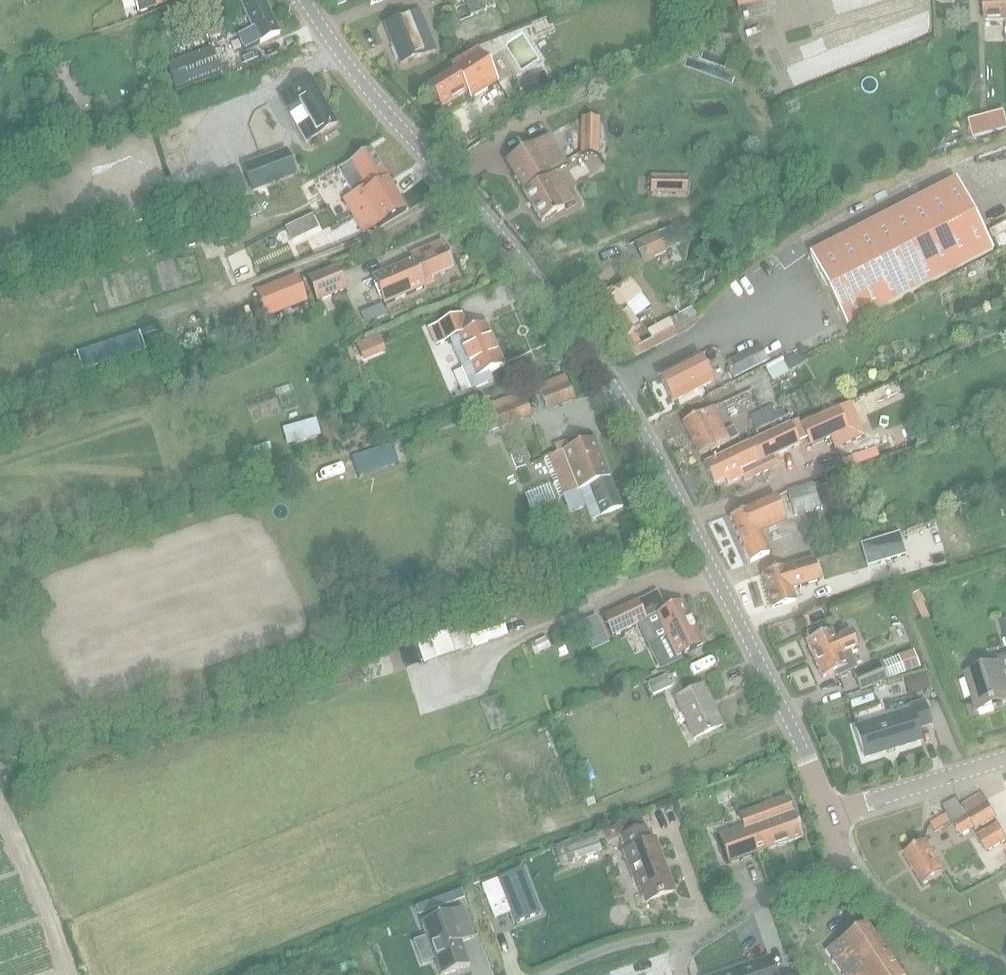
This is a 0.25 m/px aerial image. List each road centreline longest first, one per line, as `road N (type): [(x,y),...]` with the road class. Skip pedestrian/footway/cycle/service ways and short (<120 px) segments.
road 1 (residential): [(829,813),(621,398),(538,282),(355,73),(305,0)]
road 2 (residential): [(992,974),(866,893),(829,813)]
road 3 (residential): [(829,813),(1005,757)]

